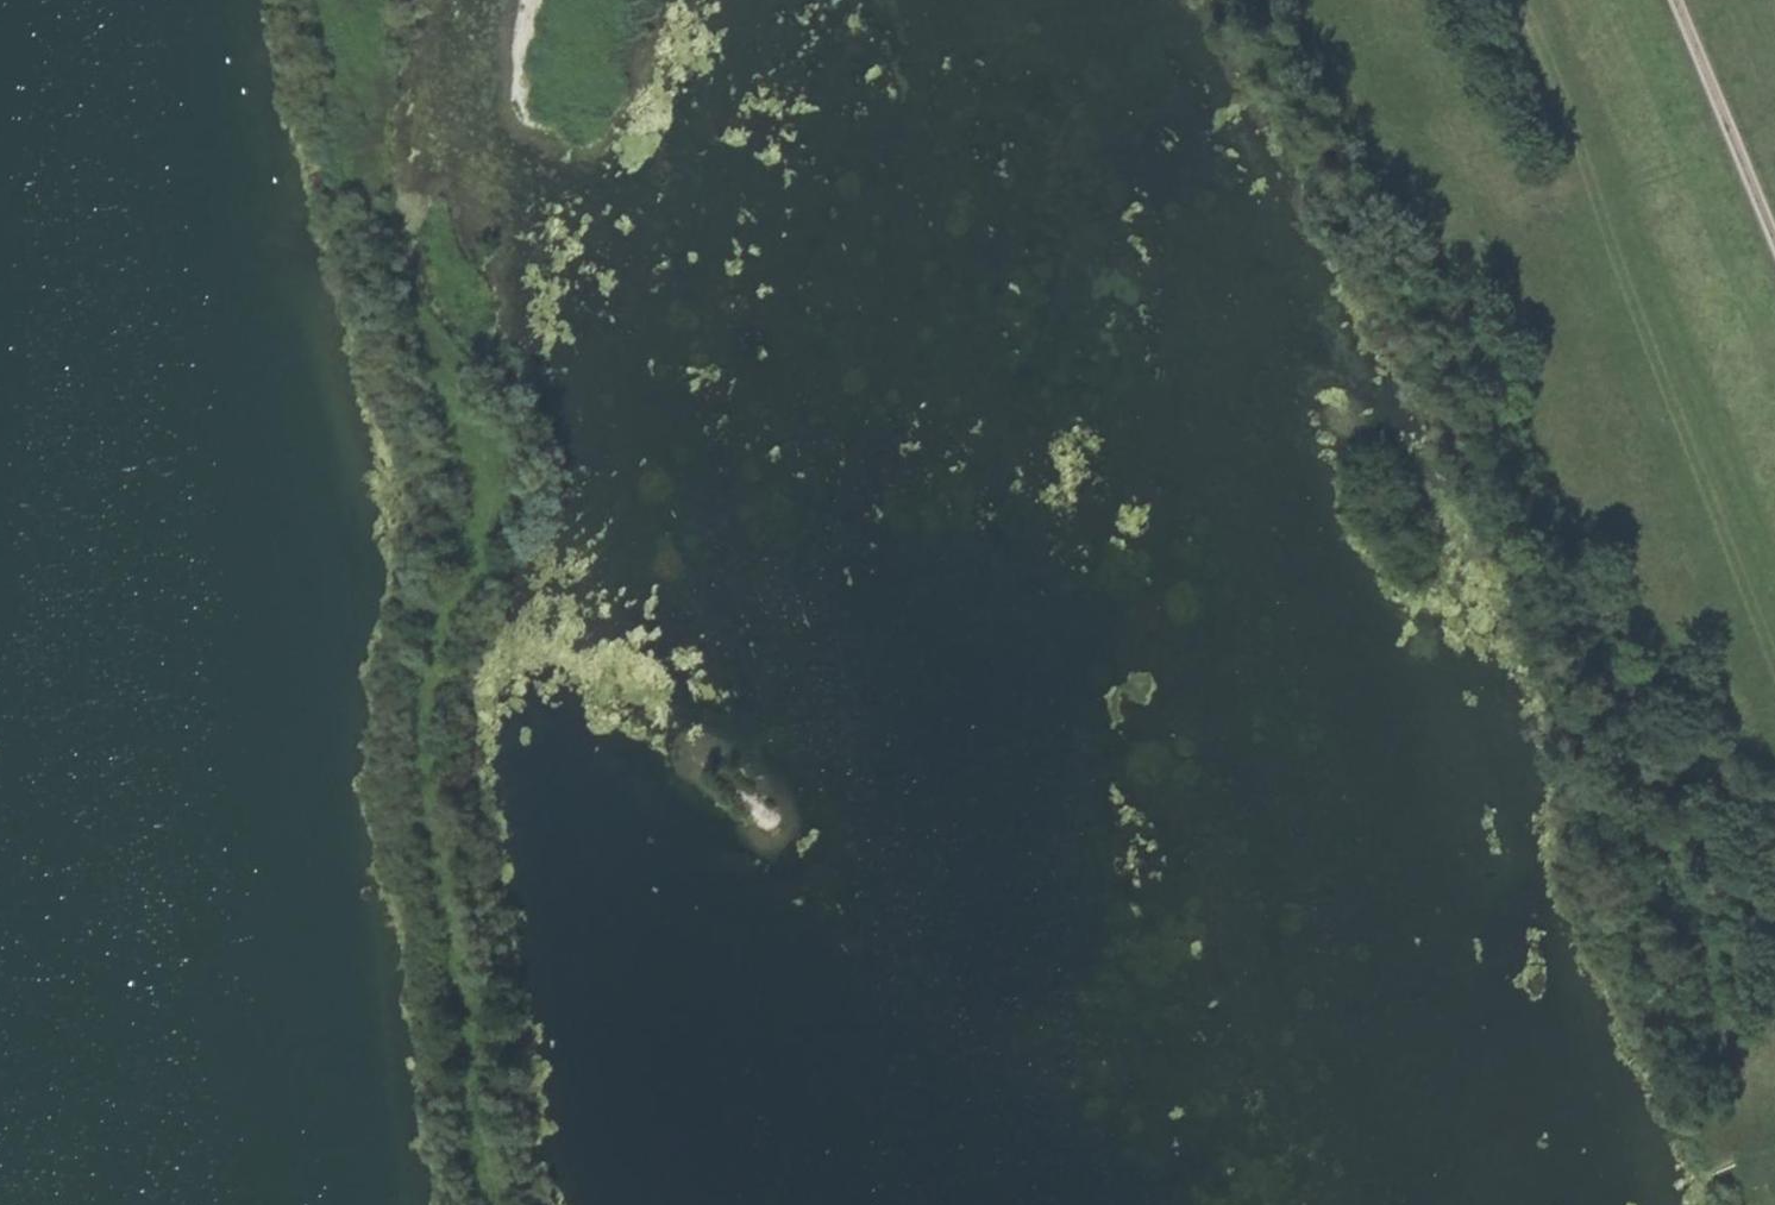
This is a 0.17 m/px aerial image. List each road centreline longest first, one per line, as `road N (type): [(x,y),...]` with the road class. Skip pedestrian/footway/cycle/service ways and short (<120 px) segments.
road 1 (track): [(1673,0),(1774,246)]

